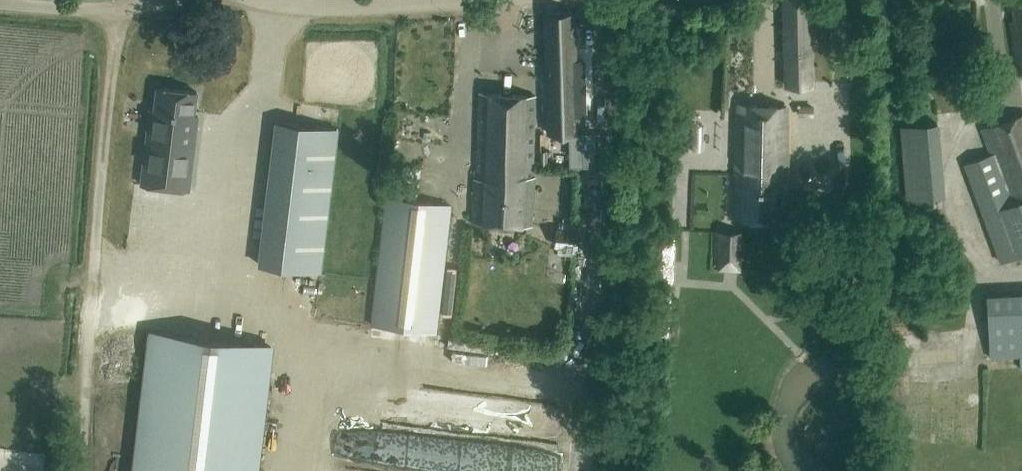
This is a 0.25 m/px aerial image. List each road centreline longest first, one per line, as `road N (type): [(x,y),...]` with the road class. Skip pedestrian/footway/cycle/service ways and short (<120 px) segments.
road 1 (track): [(77,470),(120,11)]
road 2 (unclassified): [(248,0),(343,11),(488,0)]
road 3 (track): [(1021,273),(985,270),(961,236),(952,178)]

